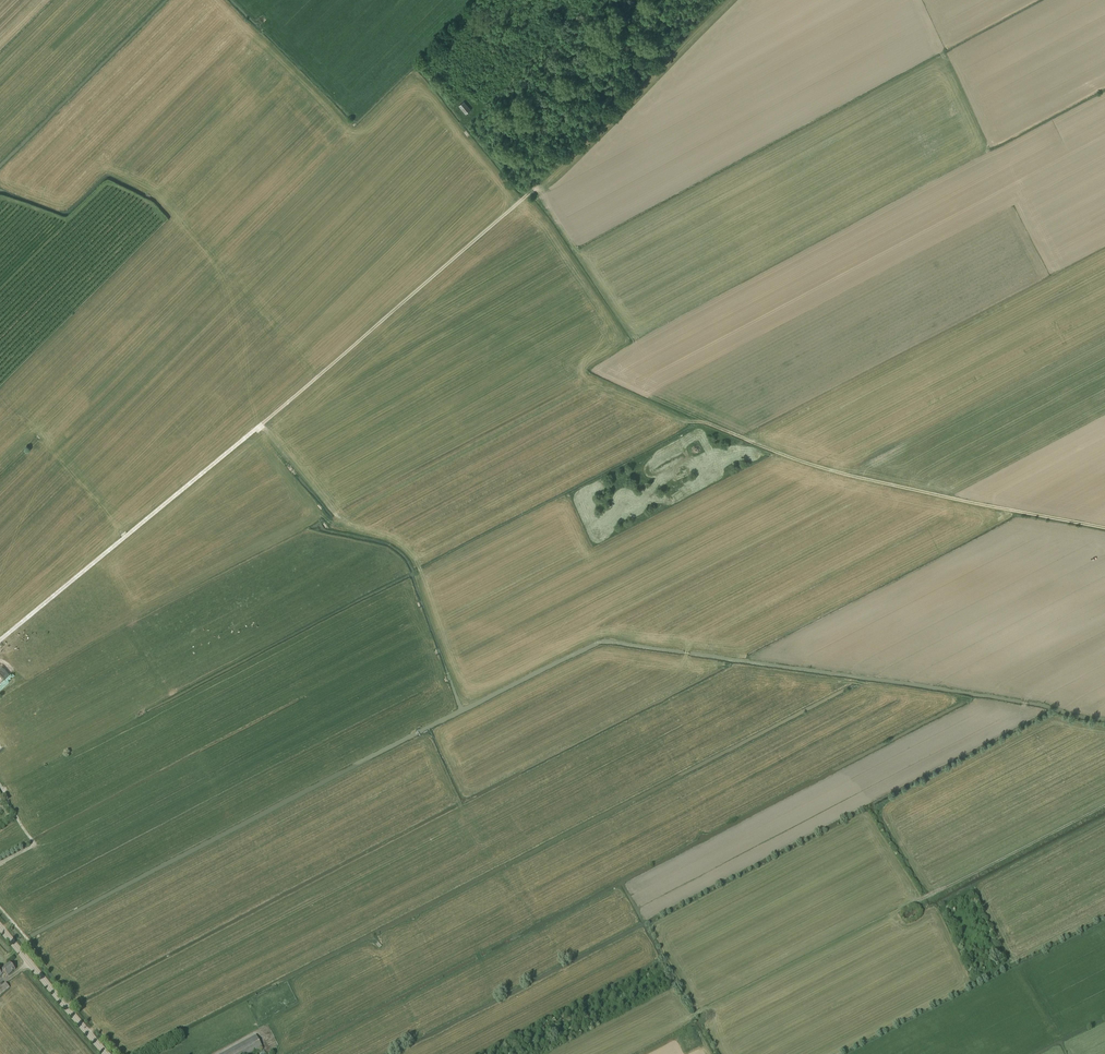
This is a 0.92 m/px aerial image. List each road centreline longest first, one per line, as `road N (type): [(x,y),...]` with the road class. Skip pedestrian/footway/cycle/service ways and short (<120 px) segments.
road 1 (track): [(0,638),(522,200)]
road 2 (track): [(1104,528),(855,476),(691,420)]
road 3 (tertiary): [(107,1053),(0,927)]

